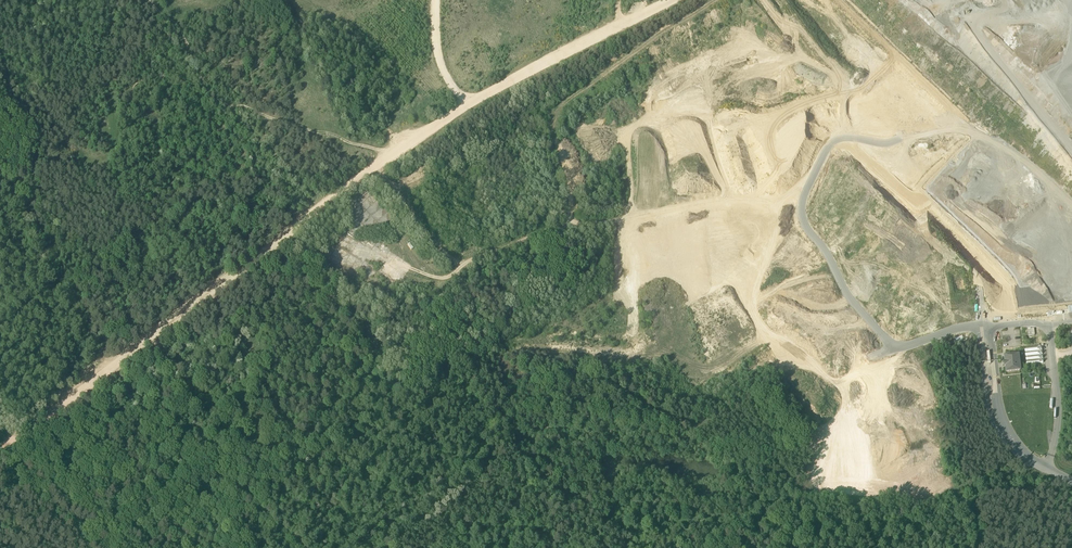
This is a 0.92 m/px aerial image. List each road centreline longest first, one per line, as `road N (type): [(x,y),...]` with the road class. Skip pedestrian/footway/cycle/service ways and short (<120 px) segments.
road 1 (track): [(673,0),(465,105),(0,450)]
road 2 (track): [(390,159),(225,105),(204,89)]
road 3 (track): [(122,547),(0,431)]
road 4 (track): [(103,547),(25,479),(2,448)]
road 5 (track): [(204,89),(163,76),(143,80),(129,94),(117,132)]

